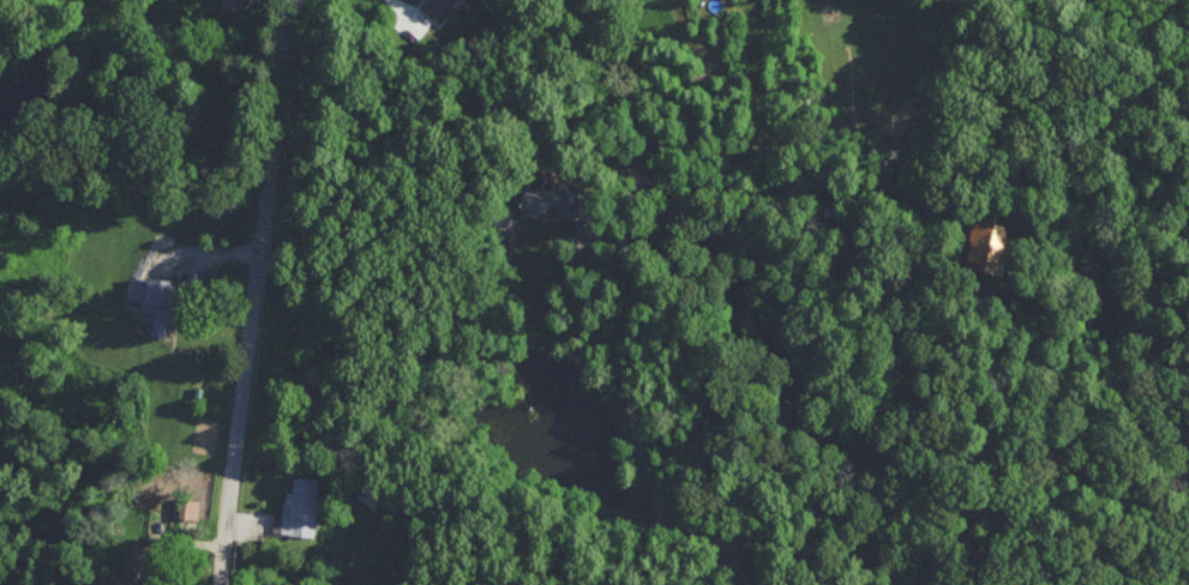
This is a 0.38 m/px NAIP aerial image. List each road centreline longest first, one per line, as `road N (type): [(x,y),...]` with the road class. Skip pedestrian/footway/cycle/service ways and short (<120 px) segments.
road 1 (residential): [(941,198),(644,167),(625,321),(629,390),(719,584)]
road 2 (tertiary): [(222,584),(297,0)]

